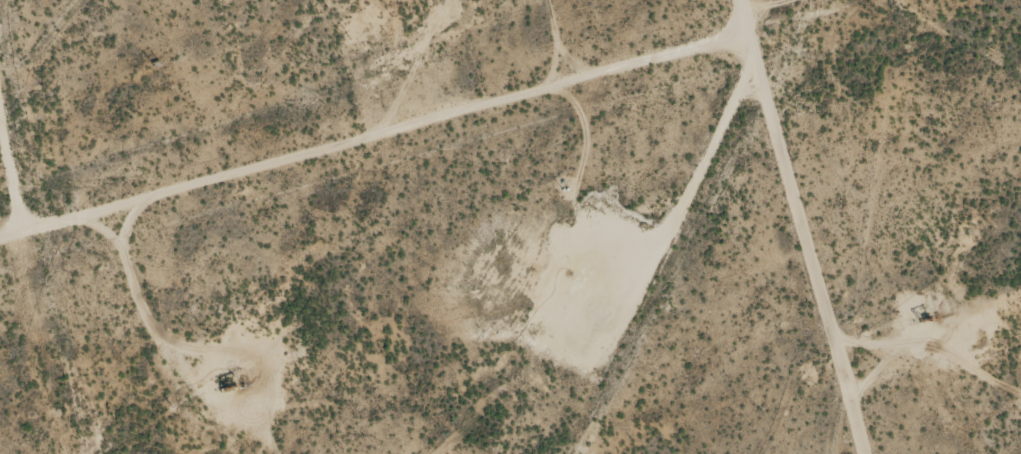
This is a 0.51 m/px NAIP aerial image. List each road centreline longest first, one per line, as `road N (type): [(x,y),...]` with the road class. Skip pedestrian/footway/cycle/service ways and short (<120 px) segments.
road 1 (track): [(739,0),(862,453)]

